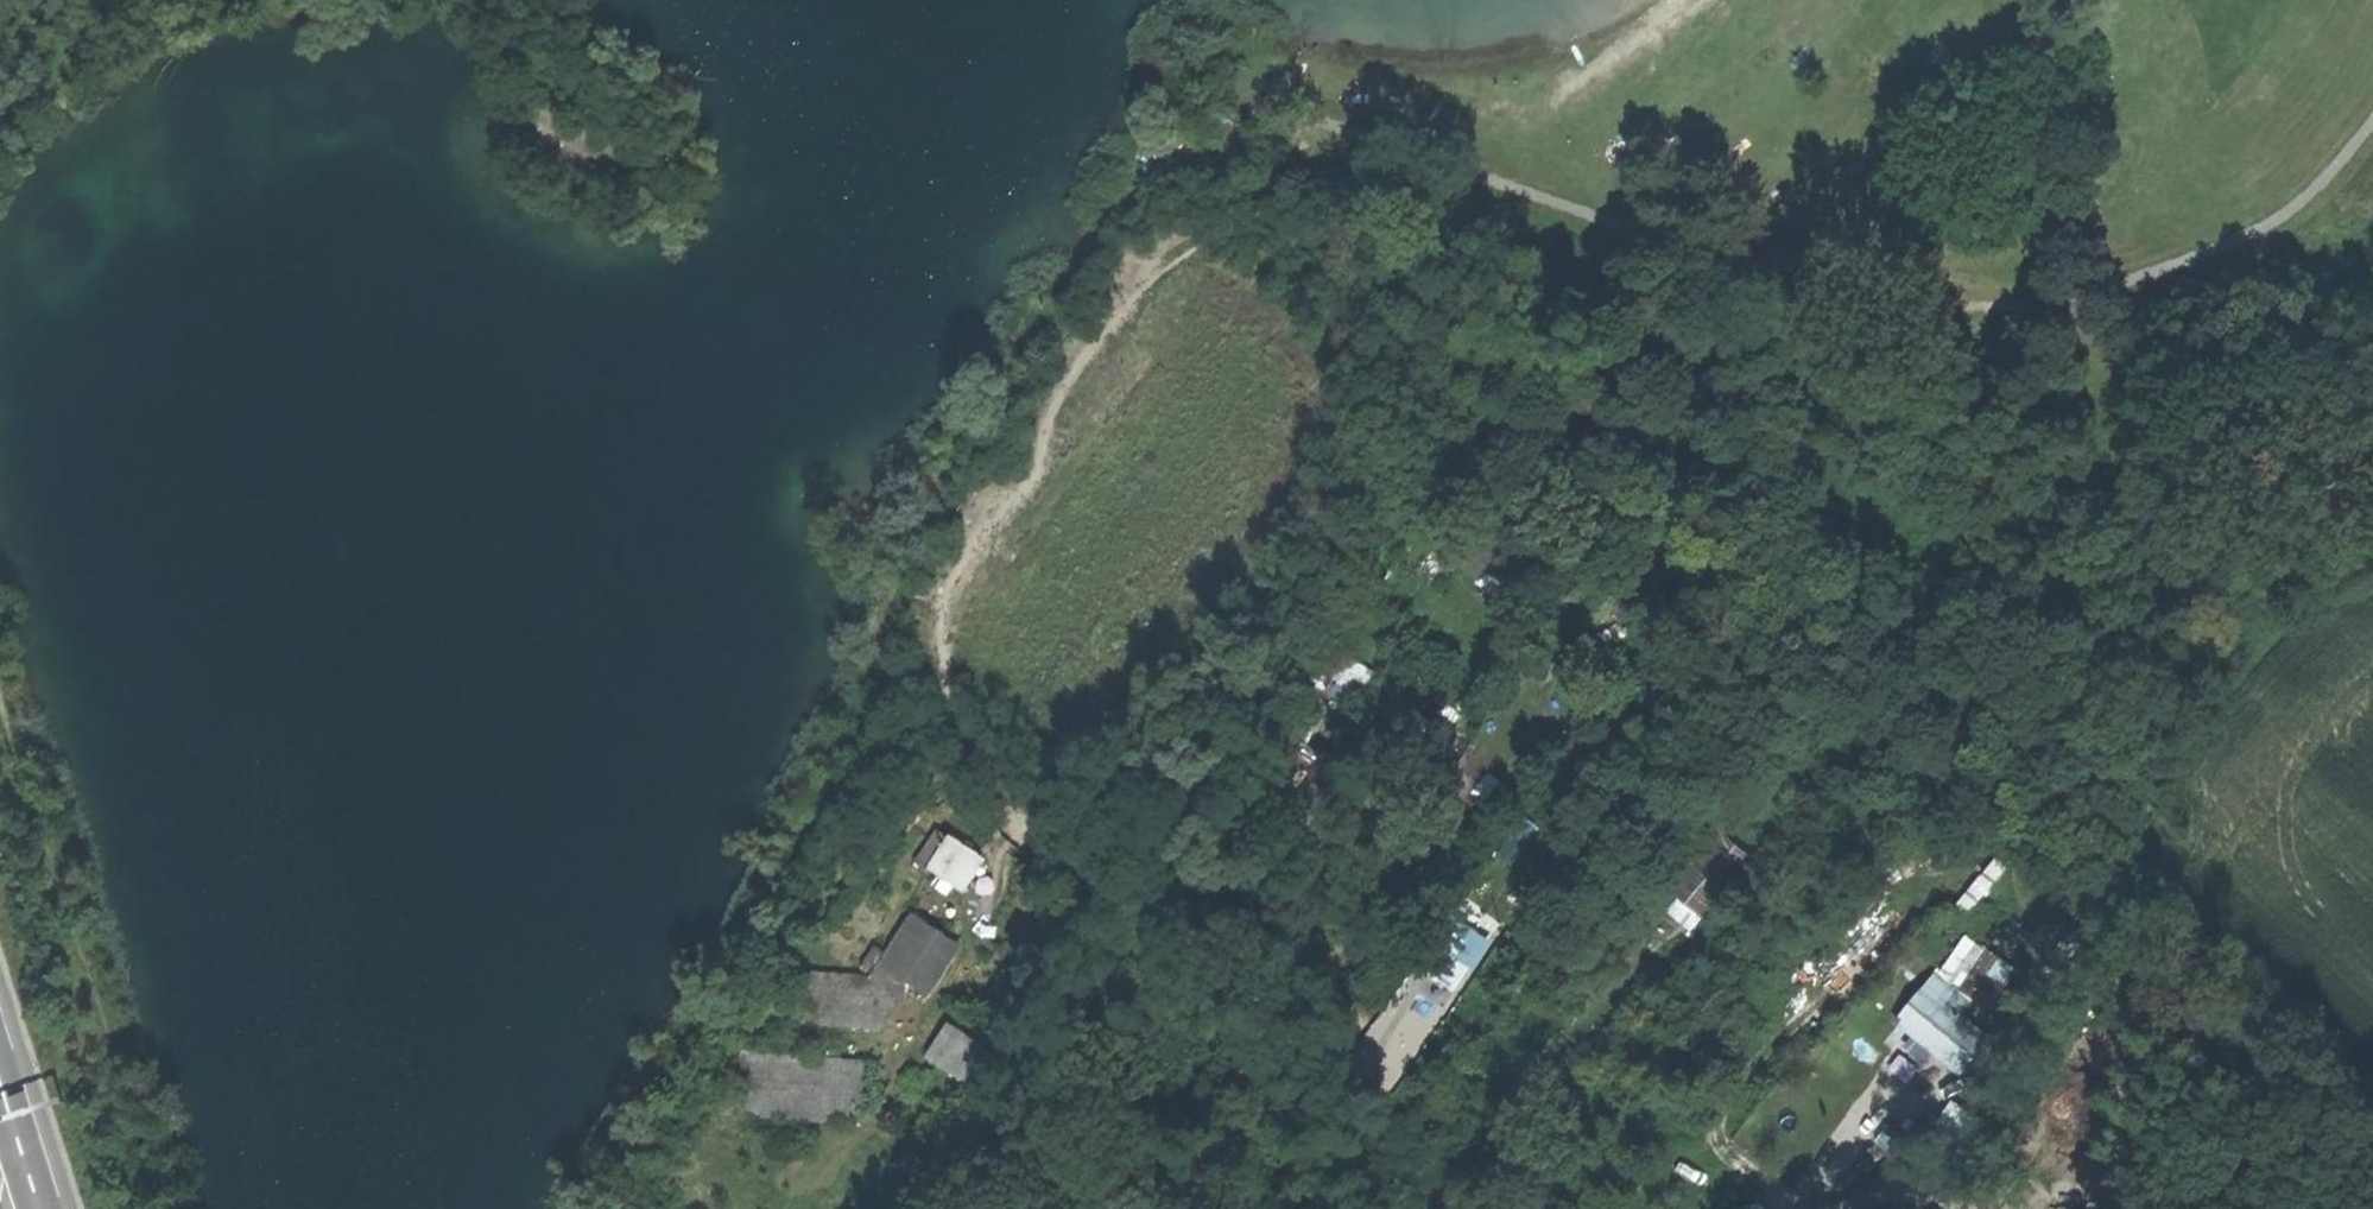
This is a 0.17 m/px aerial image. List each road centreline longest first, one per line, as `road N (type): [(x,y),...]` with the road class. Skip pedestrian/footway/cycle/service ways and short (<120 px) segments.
road 1 (track): [(1233,125),(1239,214),(1166,285),(952,615),(952,687)]
road 2 (unclassified): [(1338,1208),(979,762),(952,687)]
road 3 (trunk): [(40,1208),(0,1084)]

